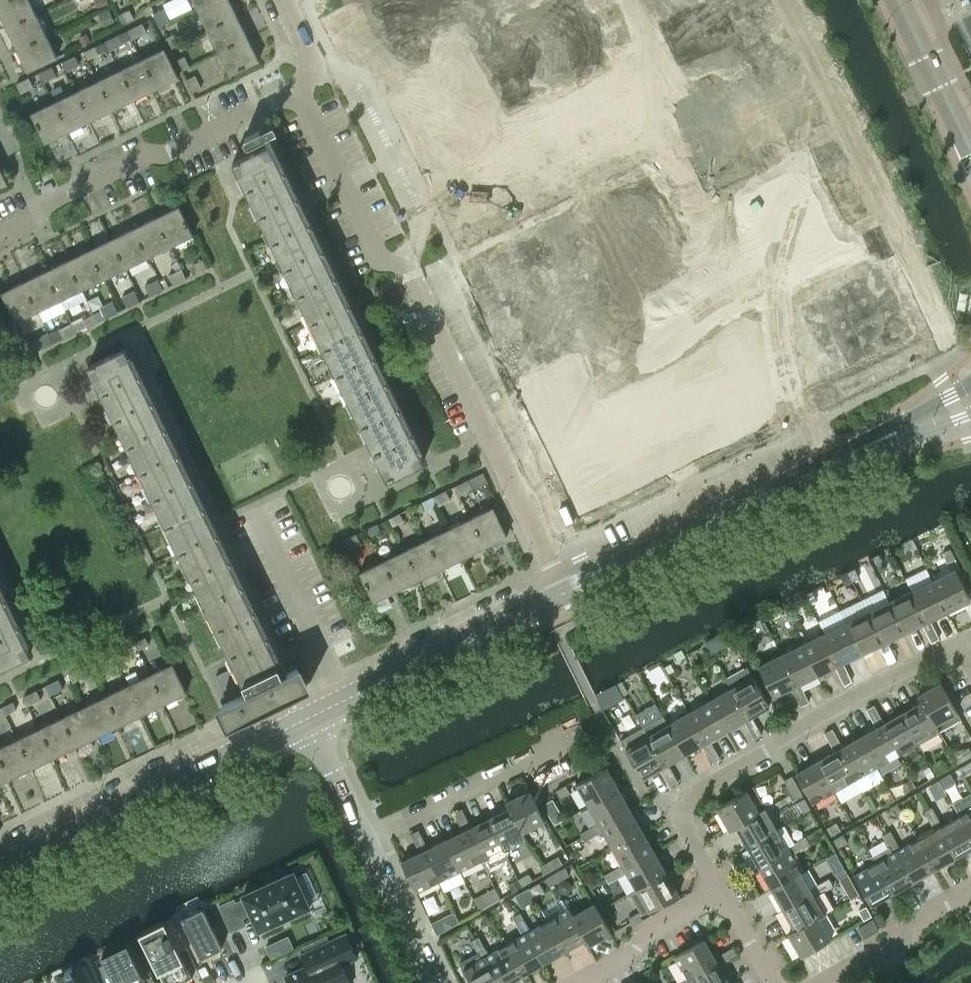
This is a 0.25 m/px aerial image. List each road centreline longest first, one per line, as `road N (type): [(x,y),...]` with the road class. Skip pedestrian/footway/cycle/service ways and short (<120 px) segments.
road 1 (residential): [(567,592),(417,286),(378,255),(298,91)]
road 2 (residential): [(804,476),(577,0)]
road 3 (residential): [(721,894),(670,812),(960,647),(970,666)]
road 4 (tertiary): [(0,867),(310,717)]
road 5 (residential): [(0,232),(93,174),(143,152),(179,147),(298,91)]
road 6 (tertiary): [(567,592),(804,476)]
road 7 (tertiary): [(344,701),(567,592)]
road 8 (residential): [(369,837),(562,741)]
road 9 (residential): [(344,701),(257,516)]
road 10 (residential): [(822,982),(970,891)]
road 11 (residential): [(584,982),(626,959),(651,931),(721,894)]
road 12 (unclassified): [(437,982),(369,837)]
road 13 (tertiary): [(970,142),(907,13)]
road 14 (unclassified): [(369,837),(310,717)]

